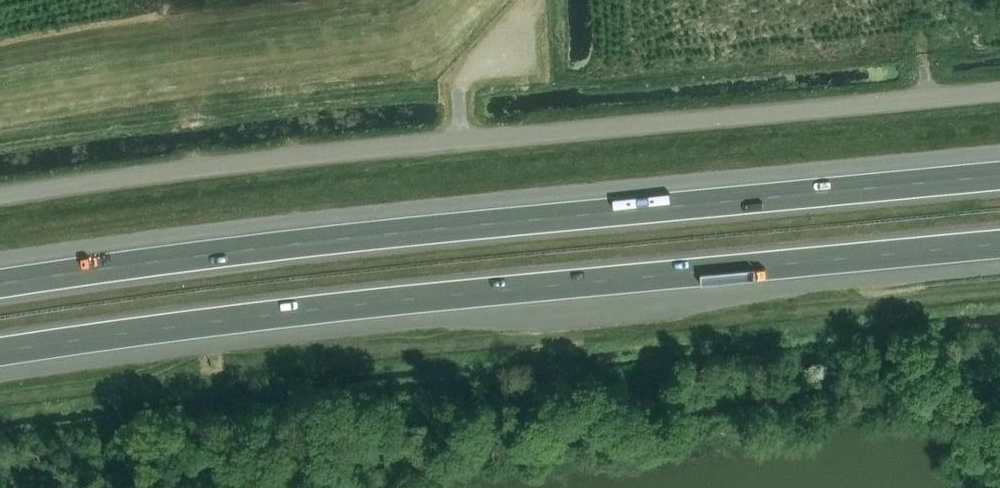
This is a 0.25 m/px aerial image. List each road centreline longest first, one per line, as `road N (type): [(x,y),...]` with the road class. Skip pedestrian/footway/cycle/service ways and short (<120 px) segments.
road 1 (motorway): [(0,352),(405,300),(999,243)]
road 2 (motorway): [(999,175),(411,231),(0,283)]
road 3 (unclassified): [(999,86),(0,188)]

